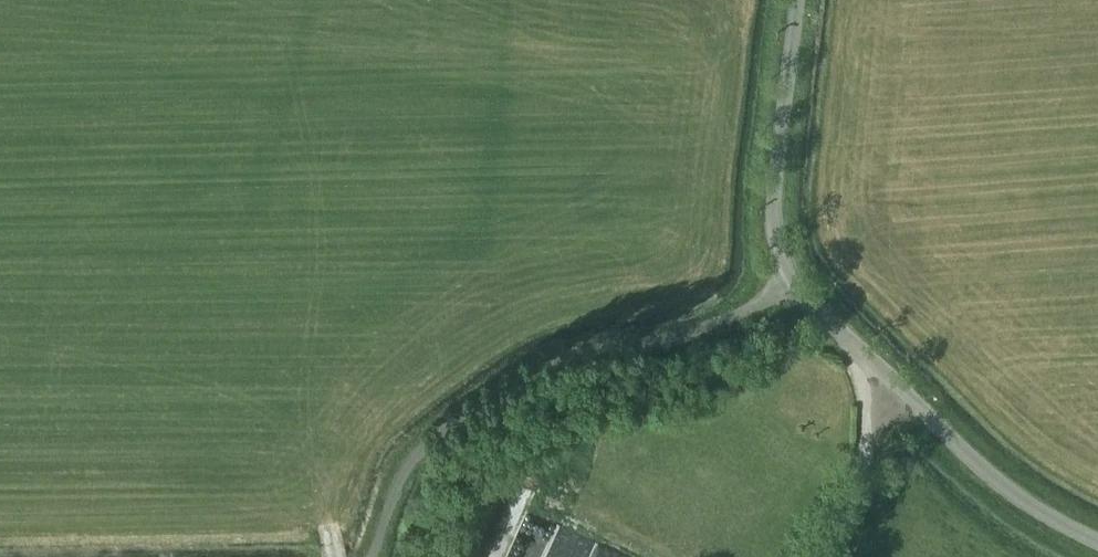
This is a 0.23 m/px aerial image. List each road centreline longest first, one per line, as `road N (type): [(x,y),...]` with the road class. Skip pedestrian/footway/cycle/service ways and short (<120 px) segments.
road 1 (unclassified): [(1097,540),(983,468),(784,268),(773,199),(796,0)]

